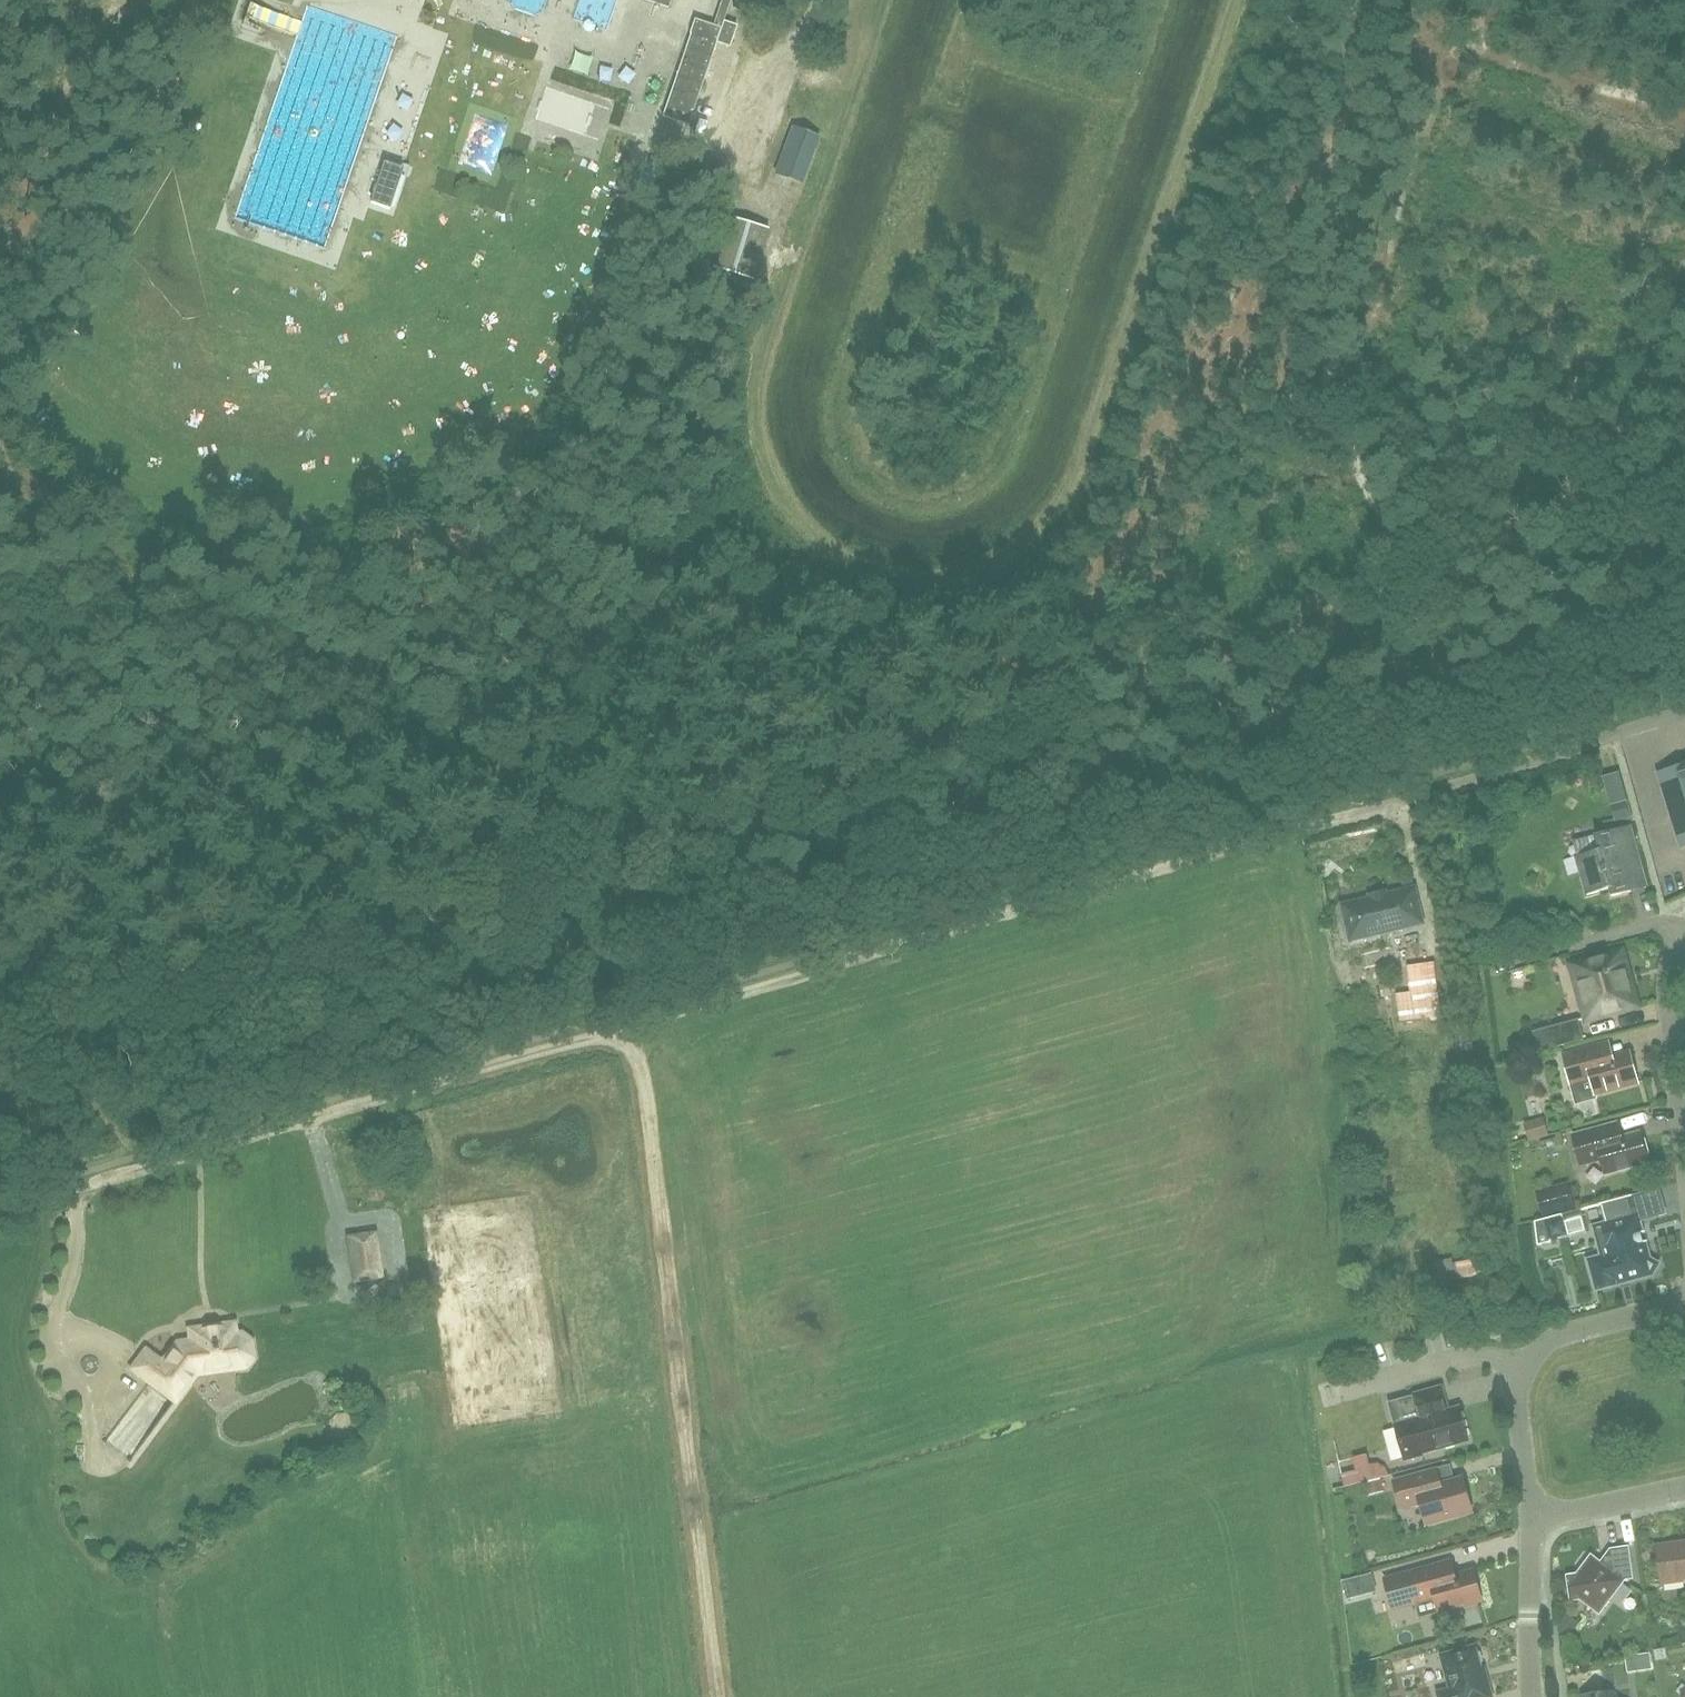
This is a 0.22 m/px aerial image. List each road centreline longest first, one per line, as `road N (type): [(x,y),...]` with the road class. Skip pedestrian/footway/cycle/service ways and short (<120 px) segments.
road 1 (track): [(1282,835),(154,1169)]
road 2 (track): [(718,1696),(638,1024)]
road 3 (residential): [(1684,710),(1282,835)]
road 4 (residential): [(1342,1389),(1474,1353),(1528,1361)]
road 5 (residential): [(1684,1120),(1670,969),(1678,935)]
road 6 (track): [(82,1190),(53,1339),(79,1355)]
road 7 (residential): [(1534,1696),(1529,1519)]
road 8 (residential): [(1528,1361),(1556,1338),(1684,1304)]
road 9 (track): [(154,1169),(0,1214)]
road 10 (residential): [(1529,1519),(1518,1388),(1528,1361)]
road 11 (residential): [(1529,1519),(1684,1487)]
road 12 (residential): [(1678,935),(1648,922),(1554,949)]

